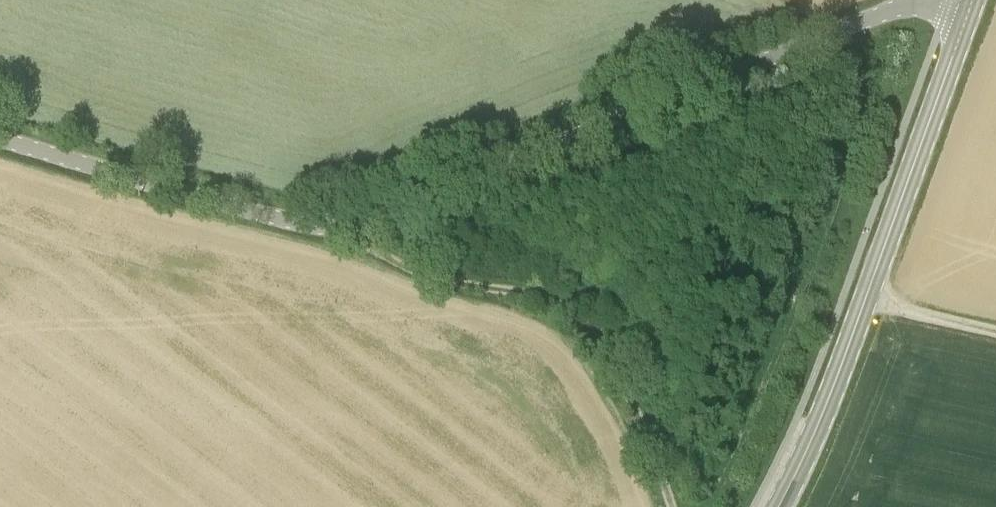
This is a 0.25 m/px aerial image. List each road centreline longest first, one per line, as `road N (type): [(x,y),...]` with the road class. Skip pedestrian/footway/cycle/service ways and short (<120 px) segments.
road 1 (unclassified): [(969,8),(927,1),(884,11),(396,207),(339,222),(257,212),(0,138)]
road 2 (secondary): [(779,506),(839,374),(969,8)]
road 3 (track): [(339,222),(417,271),(537,297),(582,325),(624,387),(669,506)]
road 4 (track): [(995,330),(866,298)]

